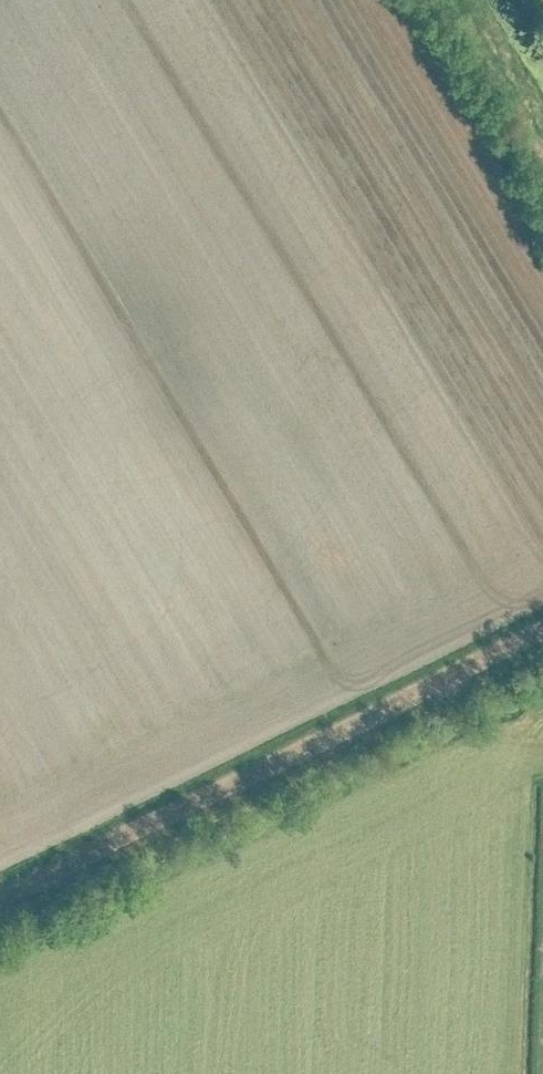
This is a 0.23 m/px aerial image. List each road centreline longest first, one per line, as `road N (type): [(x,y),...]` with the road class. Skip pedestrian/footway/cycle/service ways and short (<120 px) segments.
road 1 (track): [(0,897),(542,632)]

